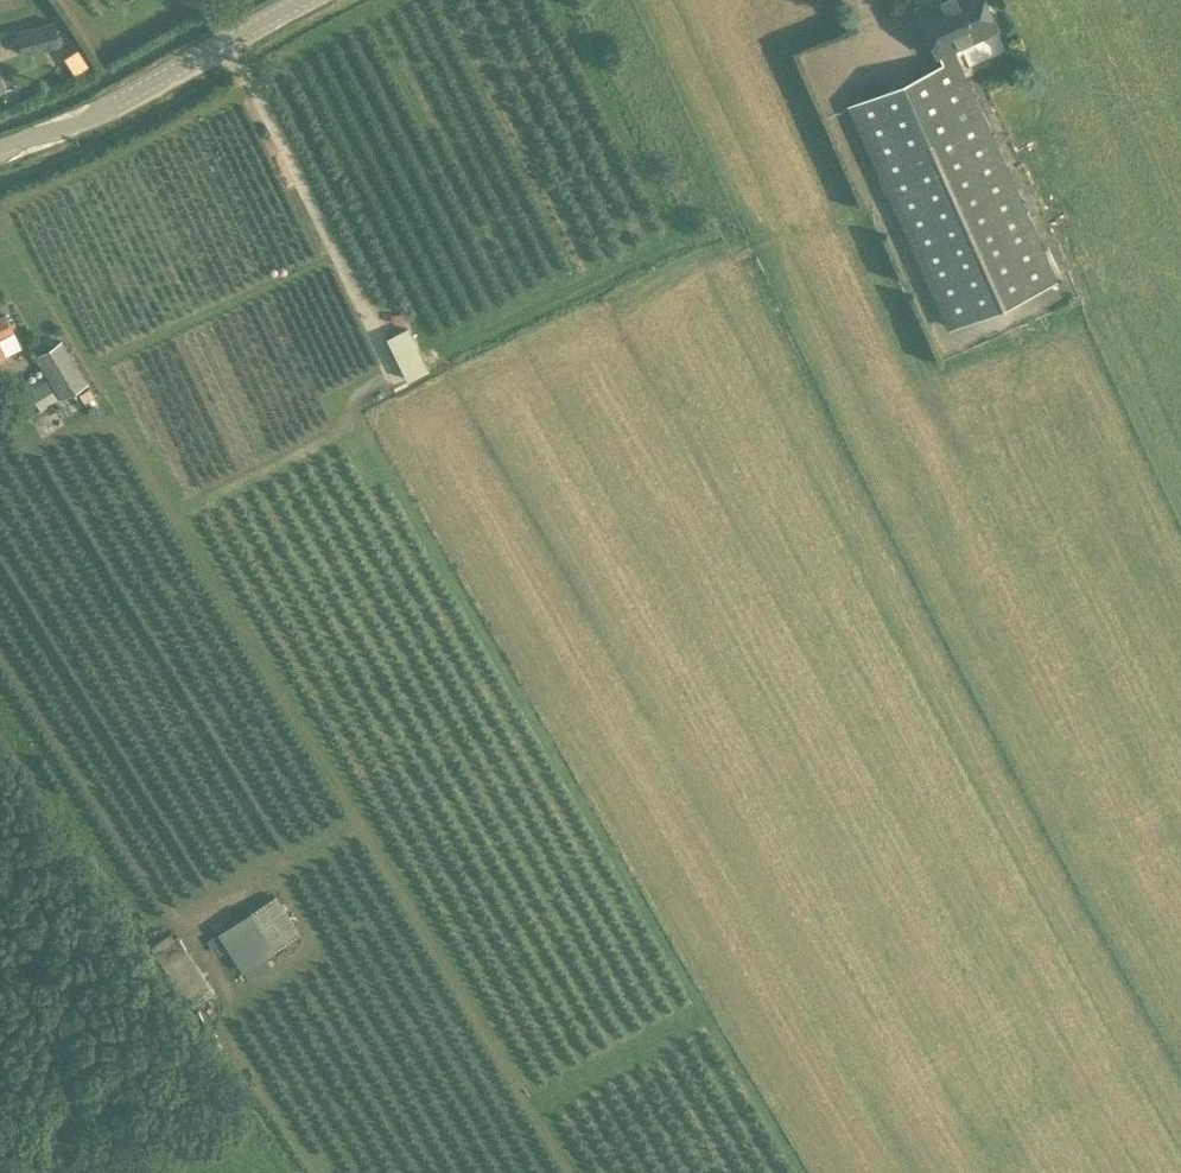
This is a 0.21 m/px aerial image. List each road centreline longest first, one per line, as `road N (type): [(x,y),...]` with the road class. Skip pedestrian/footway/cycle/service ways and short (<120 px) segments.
road 1 (tertiary): [(0,143),(75,125),(314,0)]

